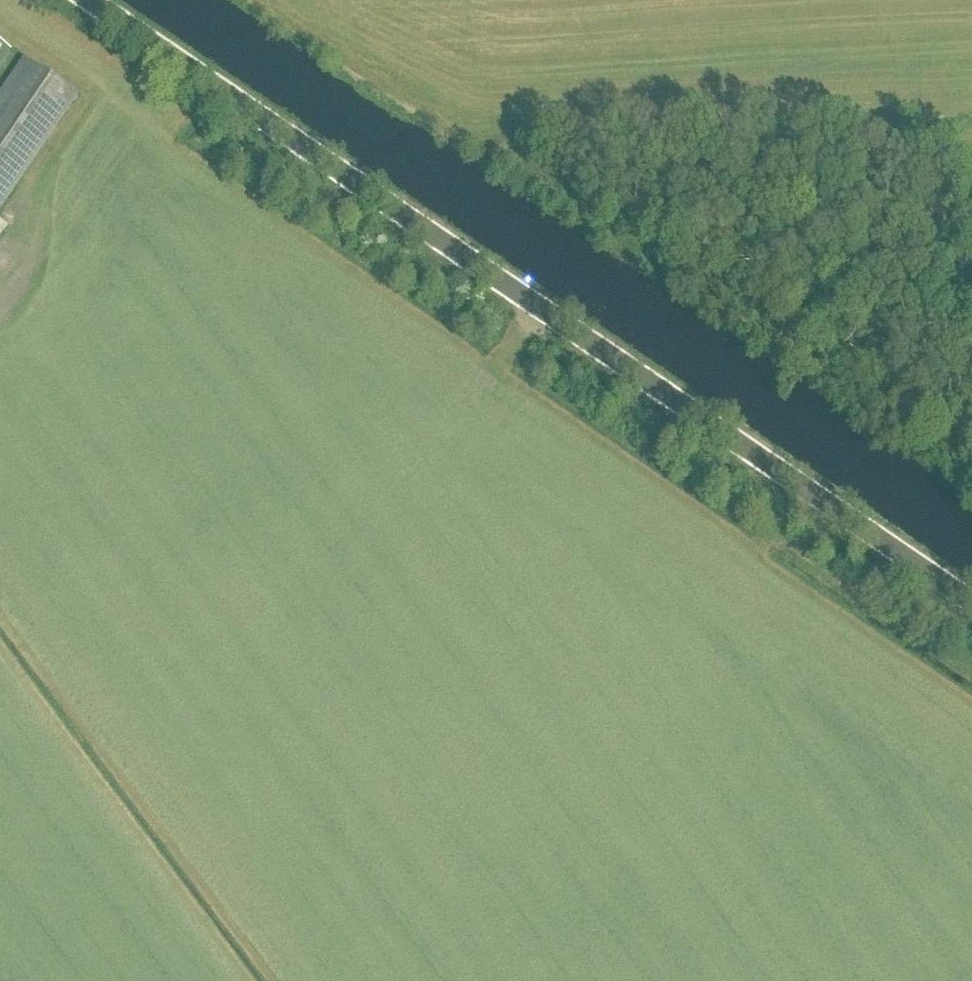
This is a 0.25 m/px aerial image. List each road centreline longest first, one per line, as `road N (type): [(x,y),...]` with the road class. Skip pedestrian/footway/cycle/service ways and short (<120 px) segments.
road 1 (tertiary): [(971,604),(87,0)]

